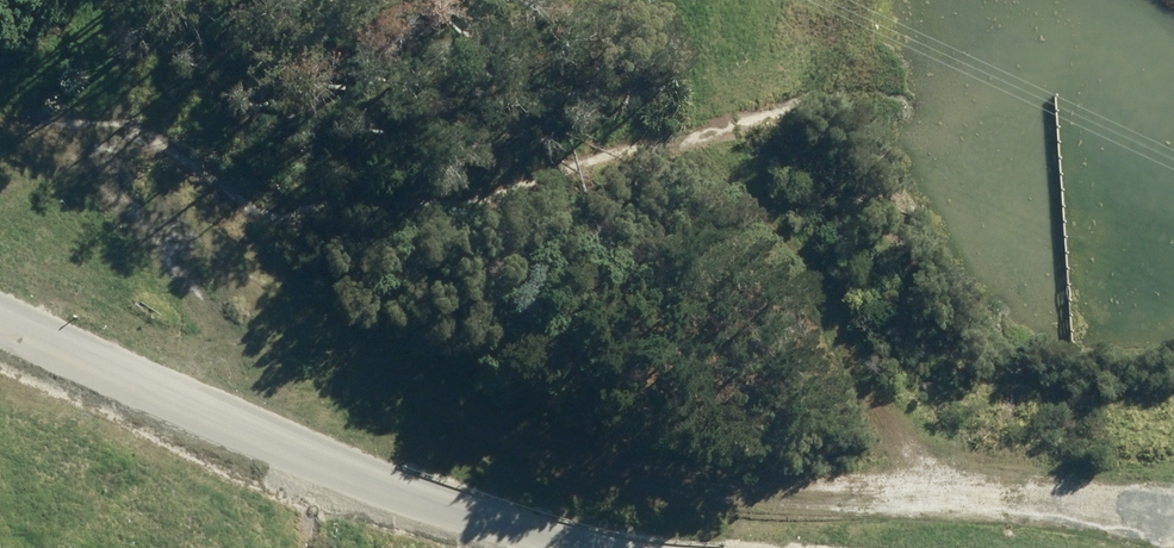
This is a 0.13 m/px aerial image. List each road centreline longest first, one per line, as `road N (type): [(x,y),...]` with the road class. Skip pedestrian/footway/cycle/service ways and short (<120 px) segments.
road 1 (track): [(0,316),(222,433),(226,359),(150,259),(114,159),(143,123),(205,149),(281,209),(381,205),(815,105)]
road 2 (track): [(222,433),(611,547)]

